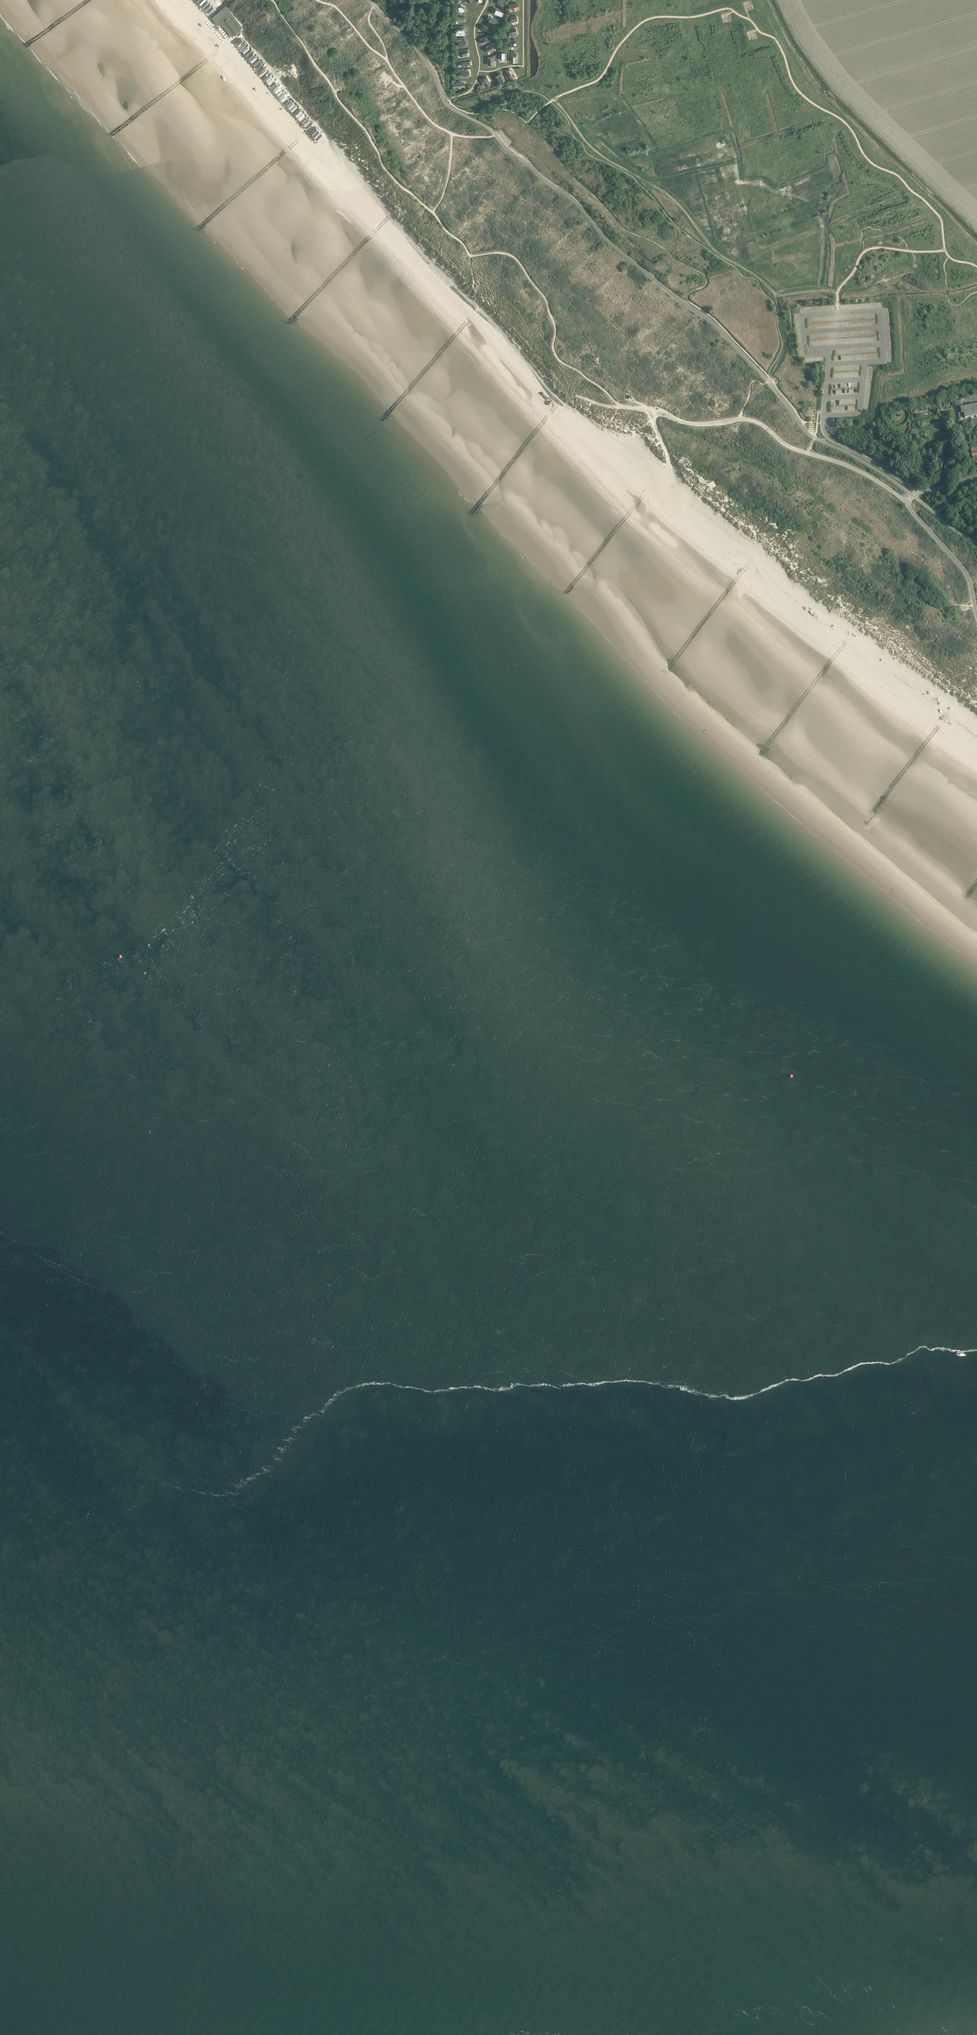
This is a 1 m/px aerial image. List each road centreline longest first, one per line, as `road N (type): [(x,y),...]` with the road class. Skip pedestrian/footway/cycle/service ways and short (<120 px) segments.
road 1 (unclassified): [(823,418),(827,437),(919,493),(976,478)]

